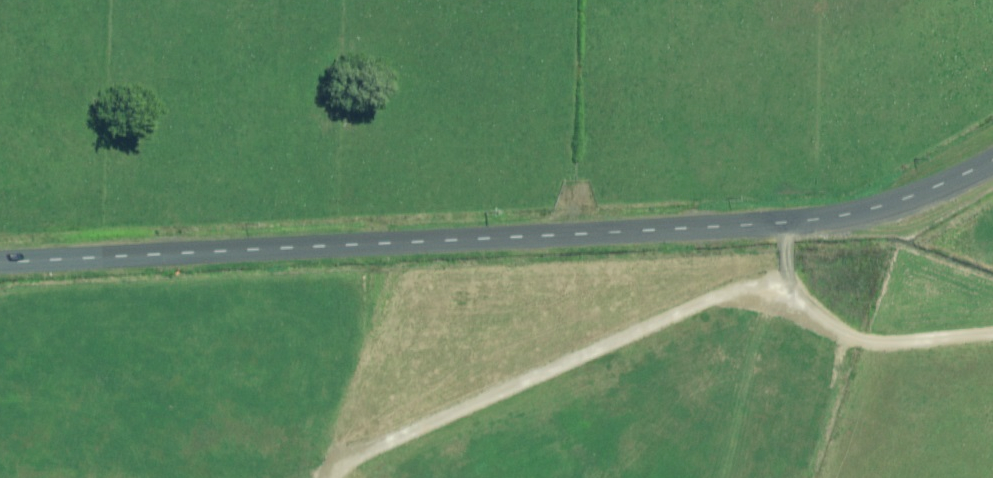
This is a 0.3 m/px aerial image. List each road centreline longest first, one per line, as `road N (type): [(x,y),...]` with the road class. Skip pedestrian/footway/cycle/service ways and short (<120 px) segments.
road 1 (tertiary): [(0,263),(827,220),(894,205),(992,162)]
road 2 (track): [(788,286),(737,293),(339,477)]
road 3 (track): [(784,223),(788,286),(847,336),(992,335)]

